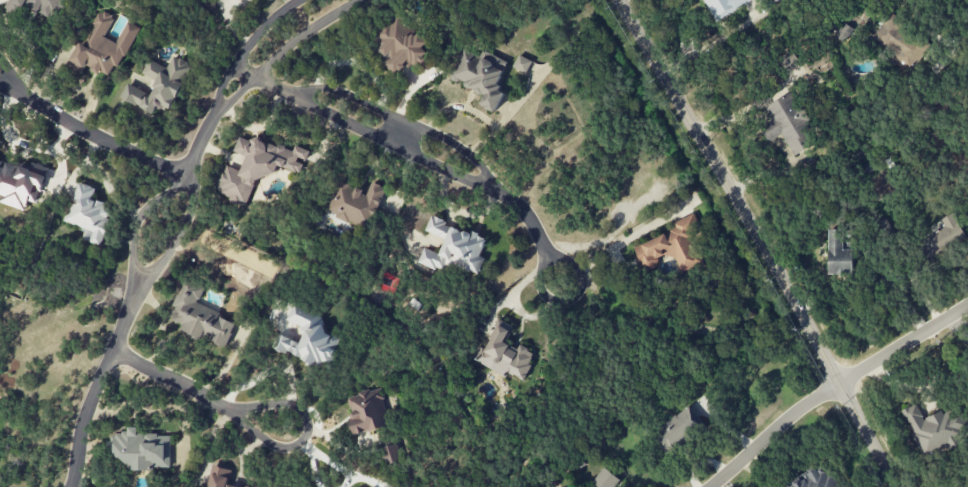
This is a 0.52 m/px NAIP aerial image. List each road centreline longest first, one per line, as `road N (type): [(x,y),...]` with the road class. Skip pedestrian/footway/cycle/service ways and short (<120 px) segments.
road 1 (residential): [(616,0),(895,486)]
road 2 (residential): [(715,486),(793,417),(967,310)]
road 3 (residential): [(190,177),(0,86)]
road 4 (residential): [(74,486),(87,412),(138,295)]
road 5 (residential): [(218,115),(298,41),(364,0)]
road 6 (residential): [(234,413),(282,449),(308,432),(306,417),(291,405),(234,413)]
road 7 (residential): [(302,0),(236,67),(218,115)]
road 8 (residential): [(190,177),(136,226),(138,295)]
road 9 (residential): [(113,352),(234,413)]
road 10 (residential): [(138,295),(189,223),(190,177)]

